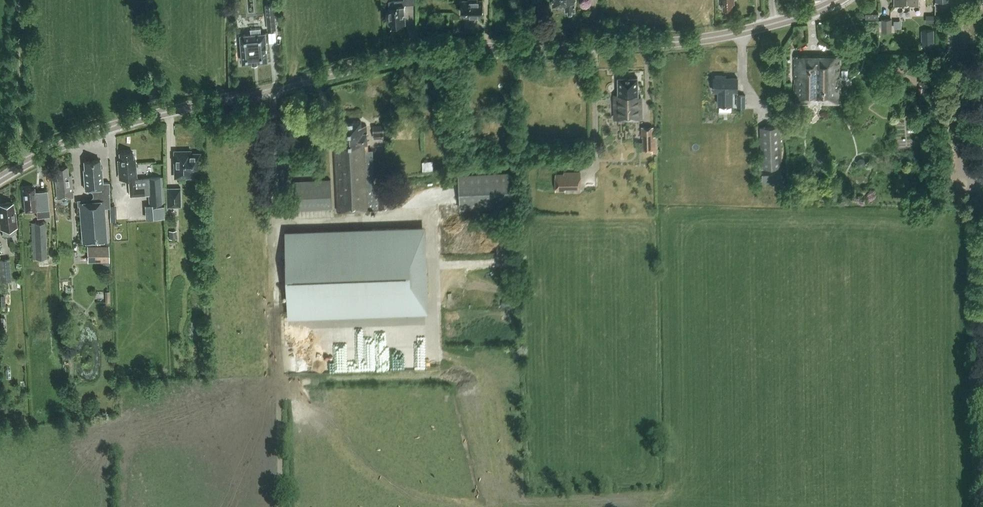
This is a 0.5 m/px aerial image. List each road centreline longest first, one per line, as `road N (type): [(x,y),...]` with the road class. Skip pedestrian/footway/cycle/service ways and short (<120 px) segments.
road 1 (tertiary): [(0,179),(116,125),(397,56),(701,40),(835,0)]
road 2 (unclassified): [(982,175),(979,0)]
road 3 (track): [(23,164),(20,0)]

